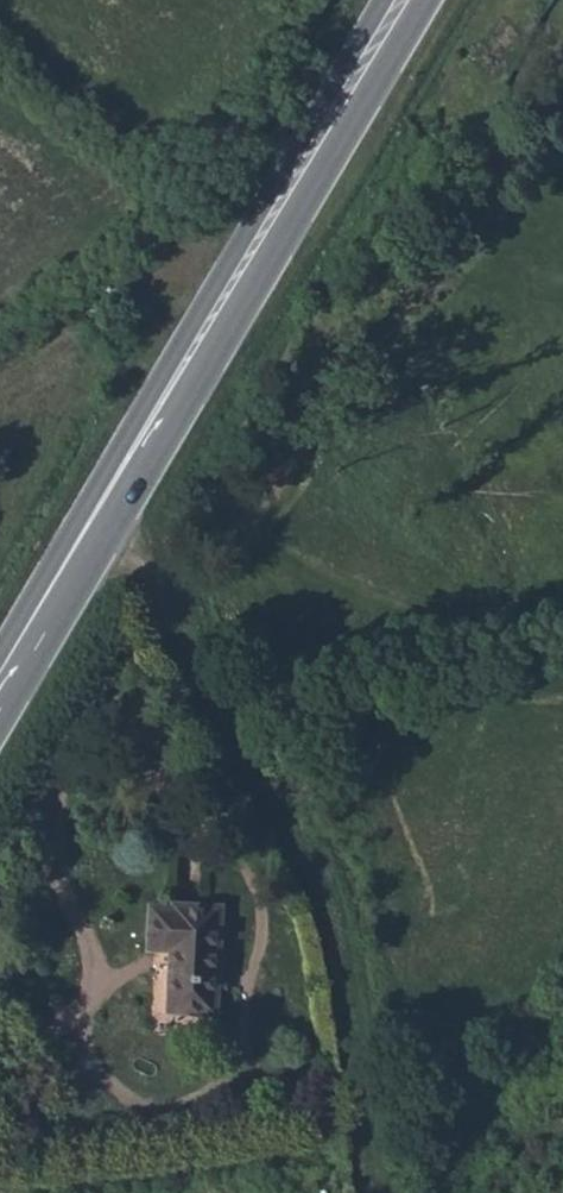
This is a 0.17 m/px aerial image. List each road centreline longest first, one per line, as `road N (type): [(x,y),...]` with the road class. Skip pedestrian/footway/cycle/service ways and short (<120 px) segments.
road 1 (primary): [(405,0),(0,687)]
road 2 (track): [(394,1192),(335,876),(139,567),(79,551)]
road 3 (track): [(29,1192),(387,1144)]
road 4 (track): [(263,240),(185,262),(0,364)]

